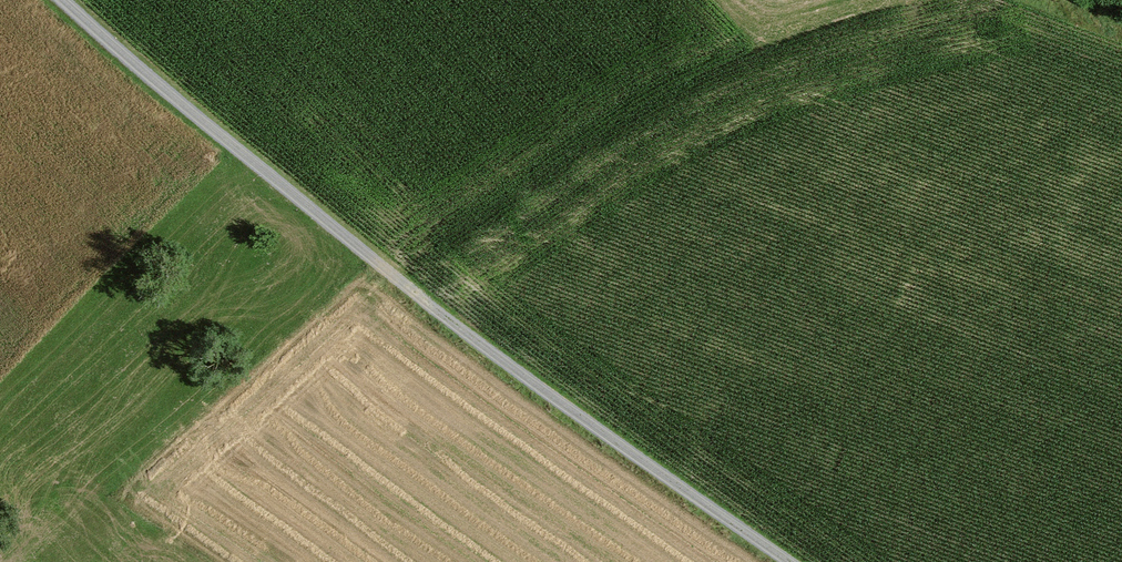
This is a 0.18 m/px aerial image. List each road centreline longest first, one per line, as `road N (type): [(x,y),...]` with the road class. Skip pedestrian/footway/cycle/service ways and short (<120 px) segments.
road 1 (track): [(784,561),(433,310),(59,0)]
road 2 (track): [(723,126),(544,213),(452,278),(433,310)]

